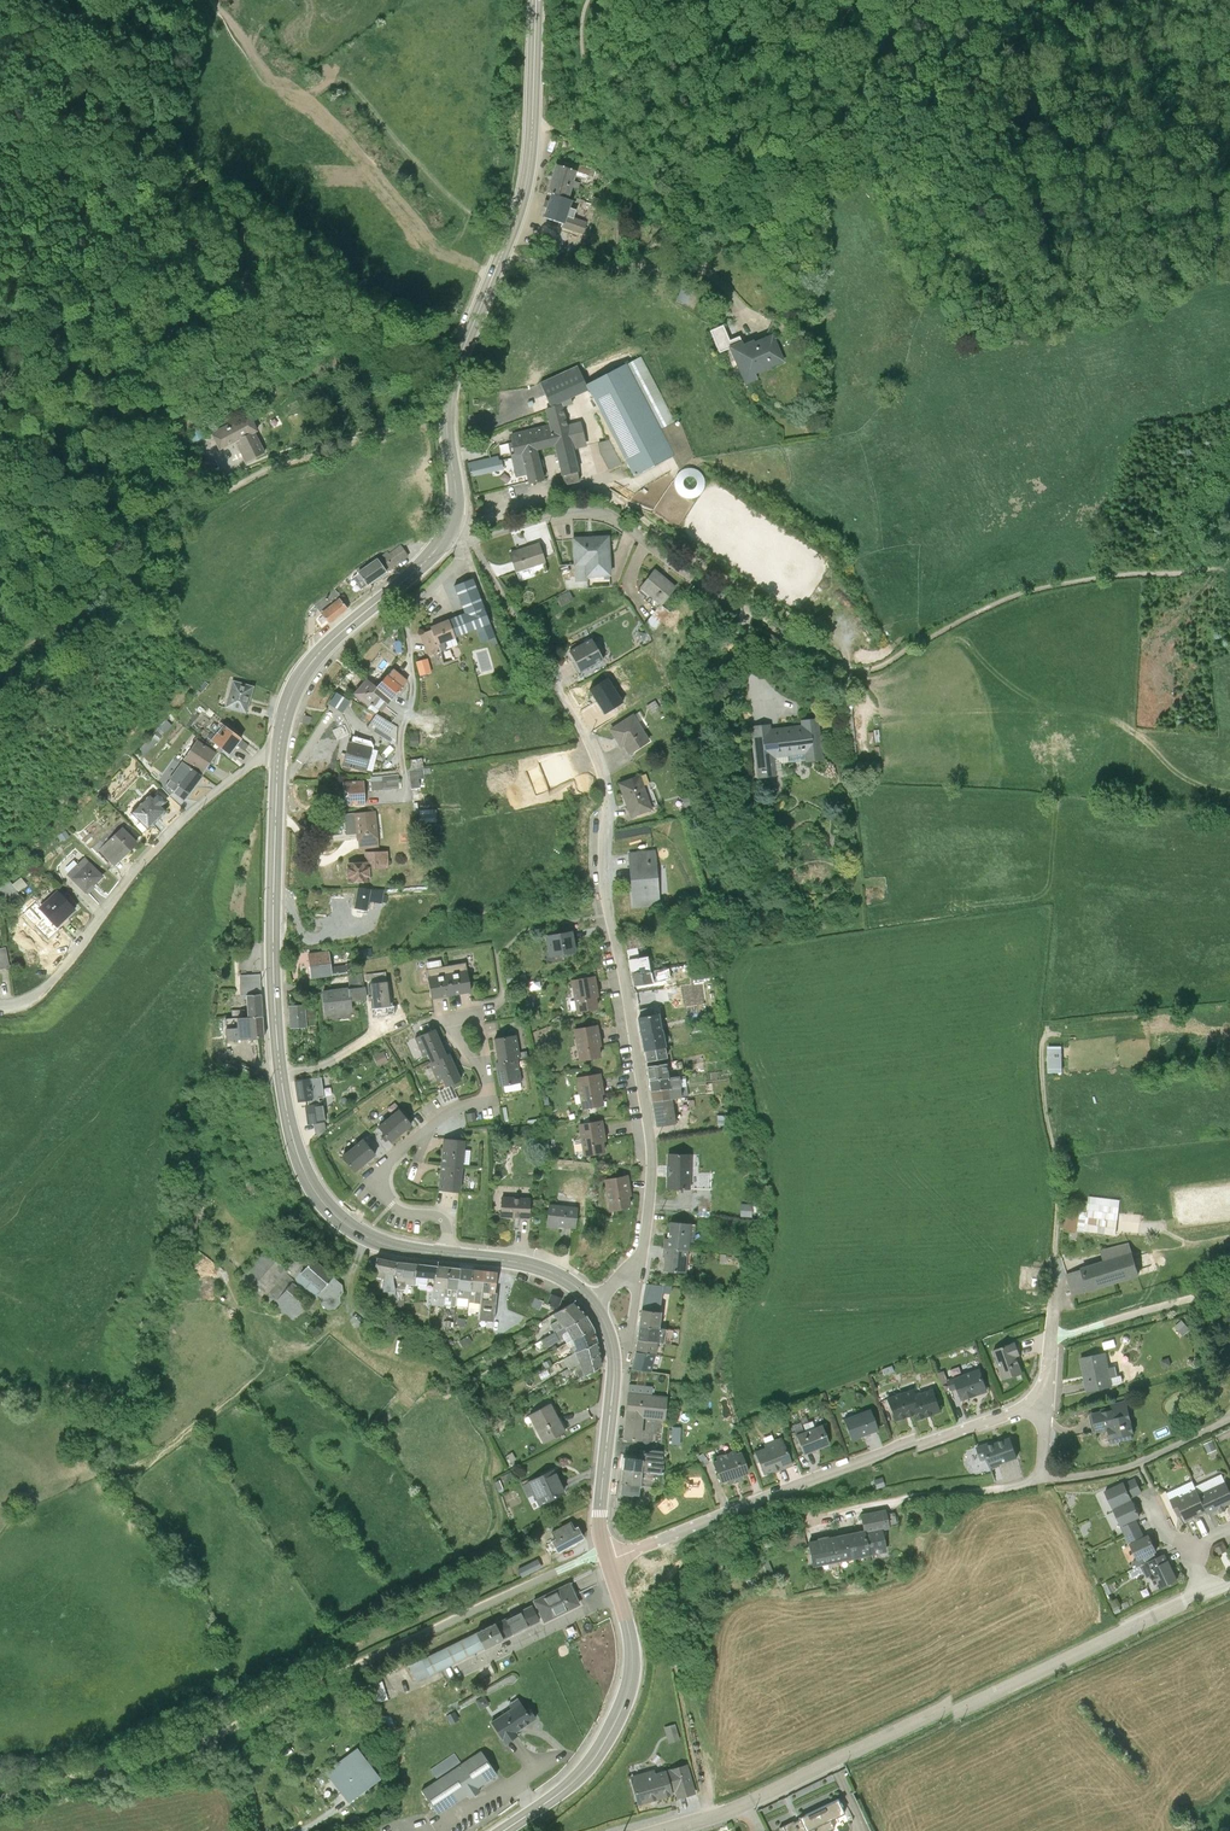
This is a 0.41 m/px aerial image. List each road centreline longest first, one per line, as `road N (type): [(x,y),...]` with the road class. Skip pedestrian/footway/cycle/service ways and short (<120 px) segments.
road 1 (residential): [(597,1308),(649,1256),(657,1187),(609,891),(606,783),(472,540)]
road 2 (secondary): [(447,1258),(391,1250),(350,1229),(319,1199),(297,1153),(277,1016),(279,745)]
road 3 (secondary): [(450,530),(456,509),(448,397),(525,186),(536,0)]
road 4 (unclassified): [(1203,1602),(723,1830)]
road 5 (track): [(756,615),(843,665),(876,669),(1013,596),(1090,579),(1182,574),(1229,559)]
road 6 (residential): [(613,1564),(1037,1410)]
road 7 (unclassified): [(0,1007),(46,991),(194,811),(279,745)]
road 8 (track): [(0,283),(65,302),(104,359),(80,455),(116,553)]
road 9 (residential): [(472,540),(593,511),(756,615)]
road 10 (secondary): [(528,1830),(594,1779),(634,1710),(640,1656),(613,1564)]
road 11 (secondary): [(279,745),(309,667),(450,530)]
road 12 (residential): [(447,1258),(448,1226),(409,1217),(386,1197),(390,1169),(446,1121),(486,1102),(492,1088)]
road 13 (secondary): [(613,1564),(606,1523),(621,1357),(597,1308)]
road 14 (track): [(1049,1268),(1037,1049)]
road 15 (unclassified): [(1229,1426),(1109,1481),(1034,1490)]
road 16 (secondary): [(597,1308),(547,1273),(447,1258)]
road 17 (track): [(226,491),(376,434)]
road 18 (track): [(116,553),(0,464)]
road 19 (track): [(567,125),(558,126),(577,105),(589,0)]
road 20 (residential): [(1037,1410),(1049,1268)]
road 21 (track): [(243,468),(376,434)]
road 22 (residential): [(492,1088),(476,1016),(457,1029),(474,1062)]

